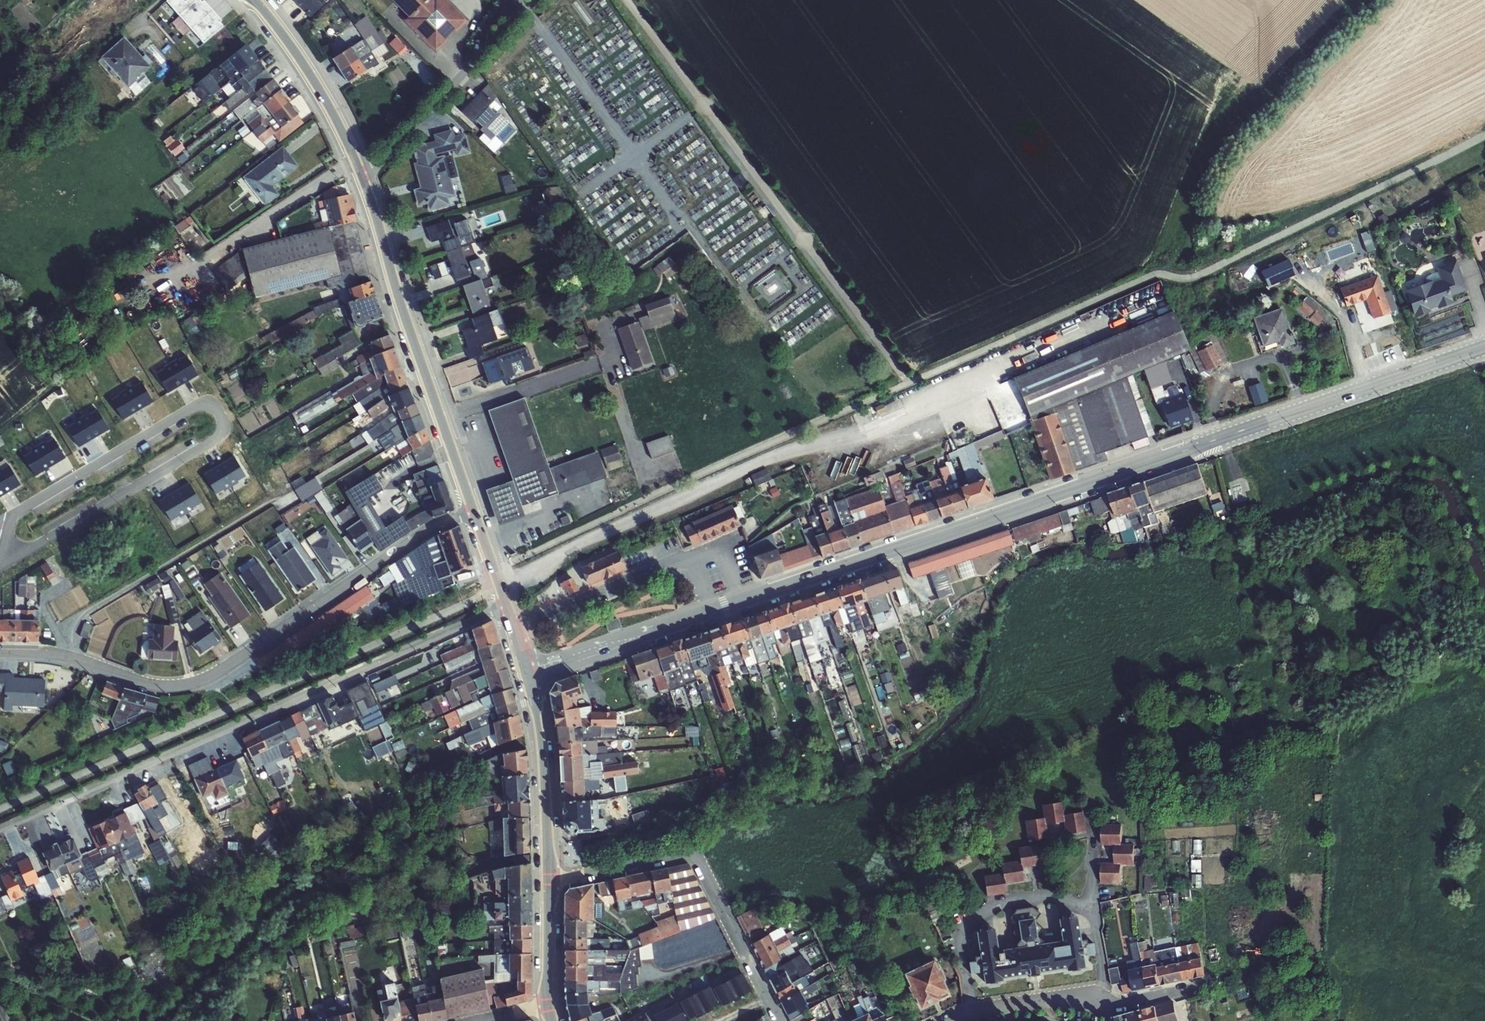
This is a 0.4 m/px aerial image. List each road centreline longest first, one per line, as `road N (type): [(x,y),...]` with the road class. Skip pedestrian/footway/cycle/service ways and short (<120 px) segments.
road 1 (secondary): [(741,602),(1484,347)]
road 2 (residential): [(0,830),(508,603)]
road 3 (residential): [(475,511),(430,528),(247,653),(186,684),(157,686),(67,657),(0,652)]
road 4 (residential): [(5,565),(217,440),(223,420),(214,408),(192,407),(12,515)]
road 5 (primary): [(475,511),(363,180)]
road 6 (residential): [(551,883),(691,851),(779,1020)]
road 7 (residential): [(944,1020),(983,1007),(1105,994),(1129,1002),(1198,989)]
road 8 (unclassified): [(363,180),(412,142),(536,0)]
road 9 (primary): [(363,180),(314,78),(256,0)]
road 10 (primary): [(551,883),(543,754),(528,675)]
road 11 (secondary): [(528,675),(711,612)]
road 12 (residential): [(691,555),(514,624)]
road 13 (primary): [(550,1006),(551,883)]

